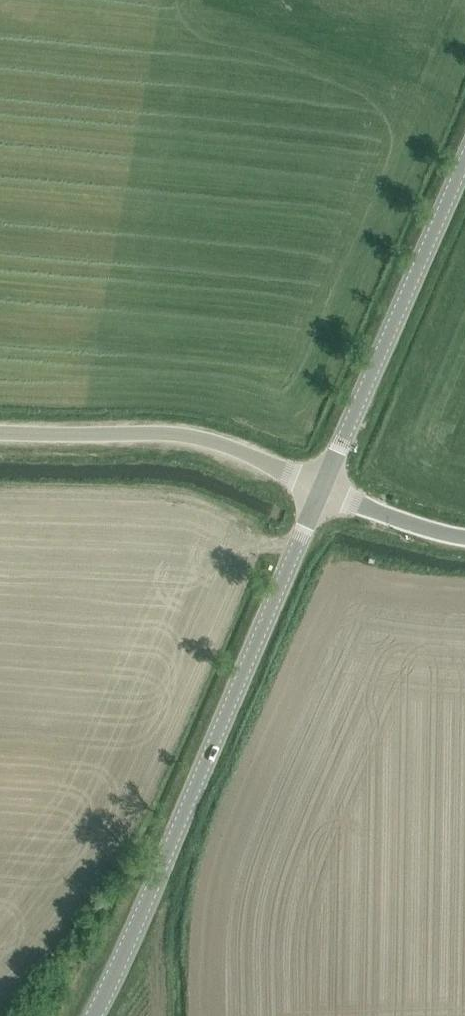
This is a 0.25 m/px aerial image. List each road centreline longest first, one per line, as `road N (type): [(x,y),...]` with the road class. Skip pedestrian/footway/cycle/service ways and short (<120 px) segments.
road 1 (tertiary): [(96,1015),(322,488)]
road 2 (tertiary): [(322,488),(464,161)]
road 3 (unclassified): [(322,488),(211,441),(163,433),(0,432)]
road 4 (unclassified): [(464,537),(322,488)]

